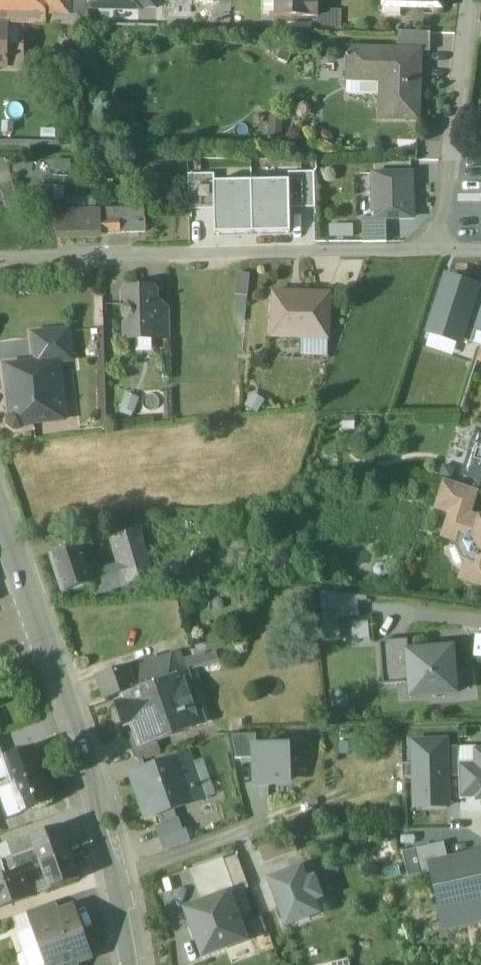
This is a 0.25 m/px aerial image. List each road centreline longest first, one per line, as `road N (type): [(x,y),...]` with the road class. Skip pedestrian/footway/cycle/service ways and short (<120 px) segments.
road 1 (residential): [(440,252),(0,265)]
road 2 (tertiary): [(133,964),(87,748),(39,617)]
road 3 (residential): [(470,0),(440,252)]

